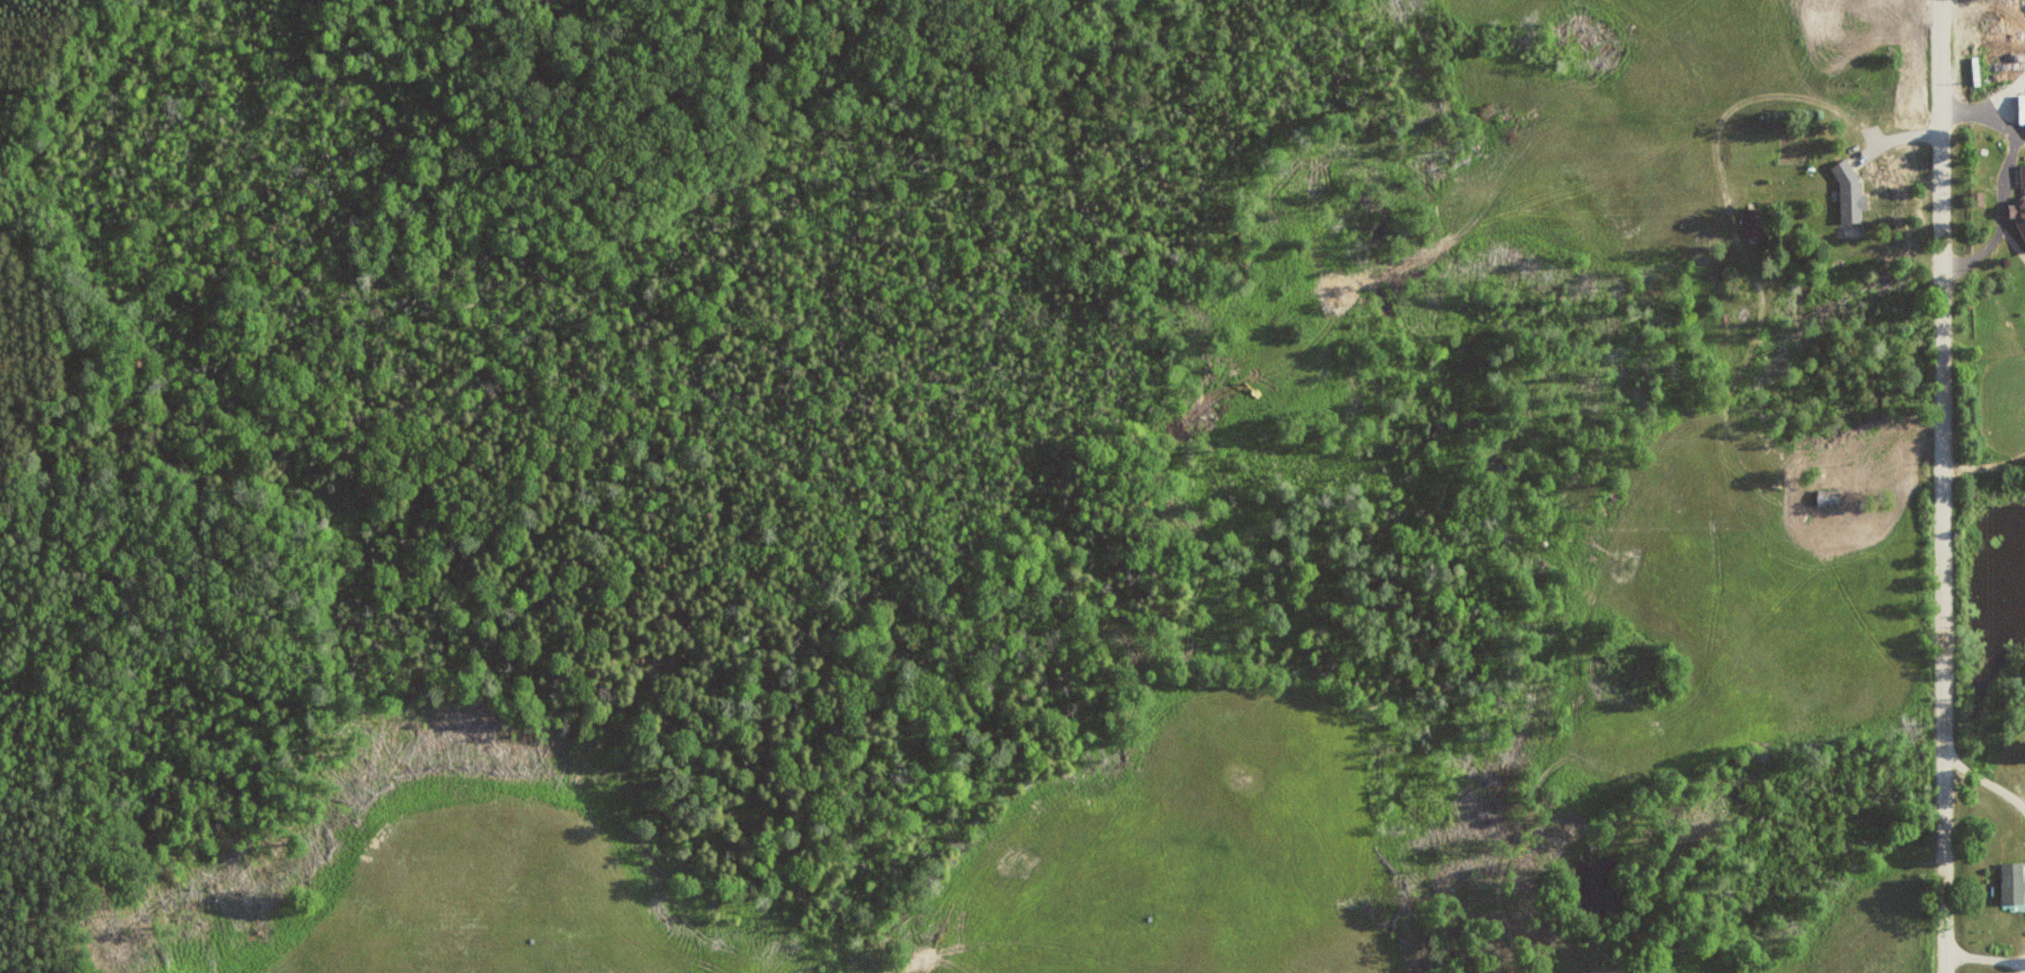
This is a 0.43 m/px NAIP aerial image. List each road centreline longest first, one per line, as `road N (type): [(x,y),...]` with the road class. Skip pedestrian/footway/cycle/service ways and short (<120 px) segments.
road 1 (residential): [(1941,972),(1936,0)]

